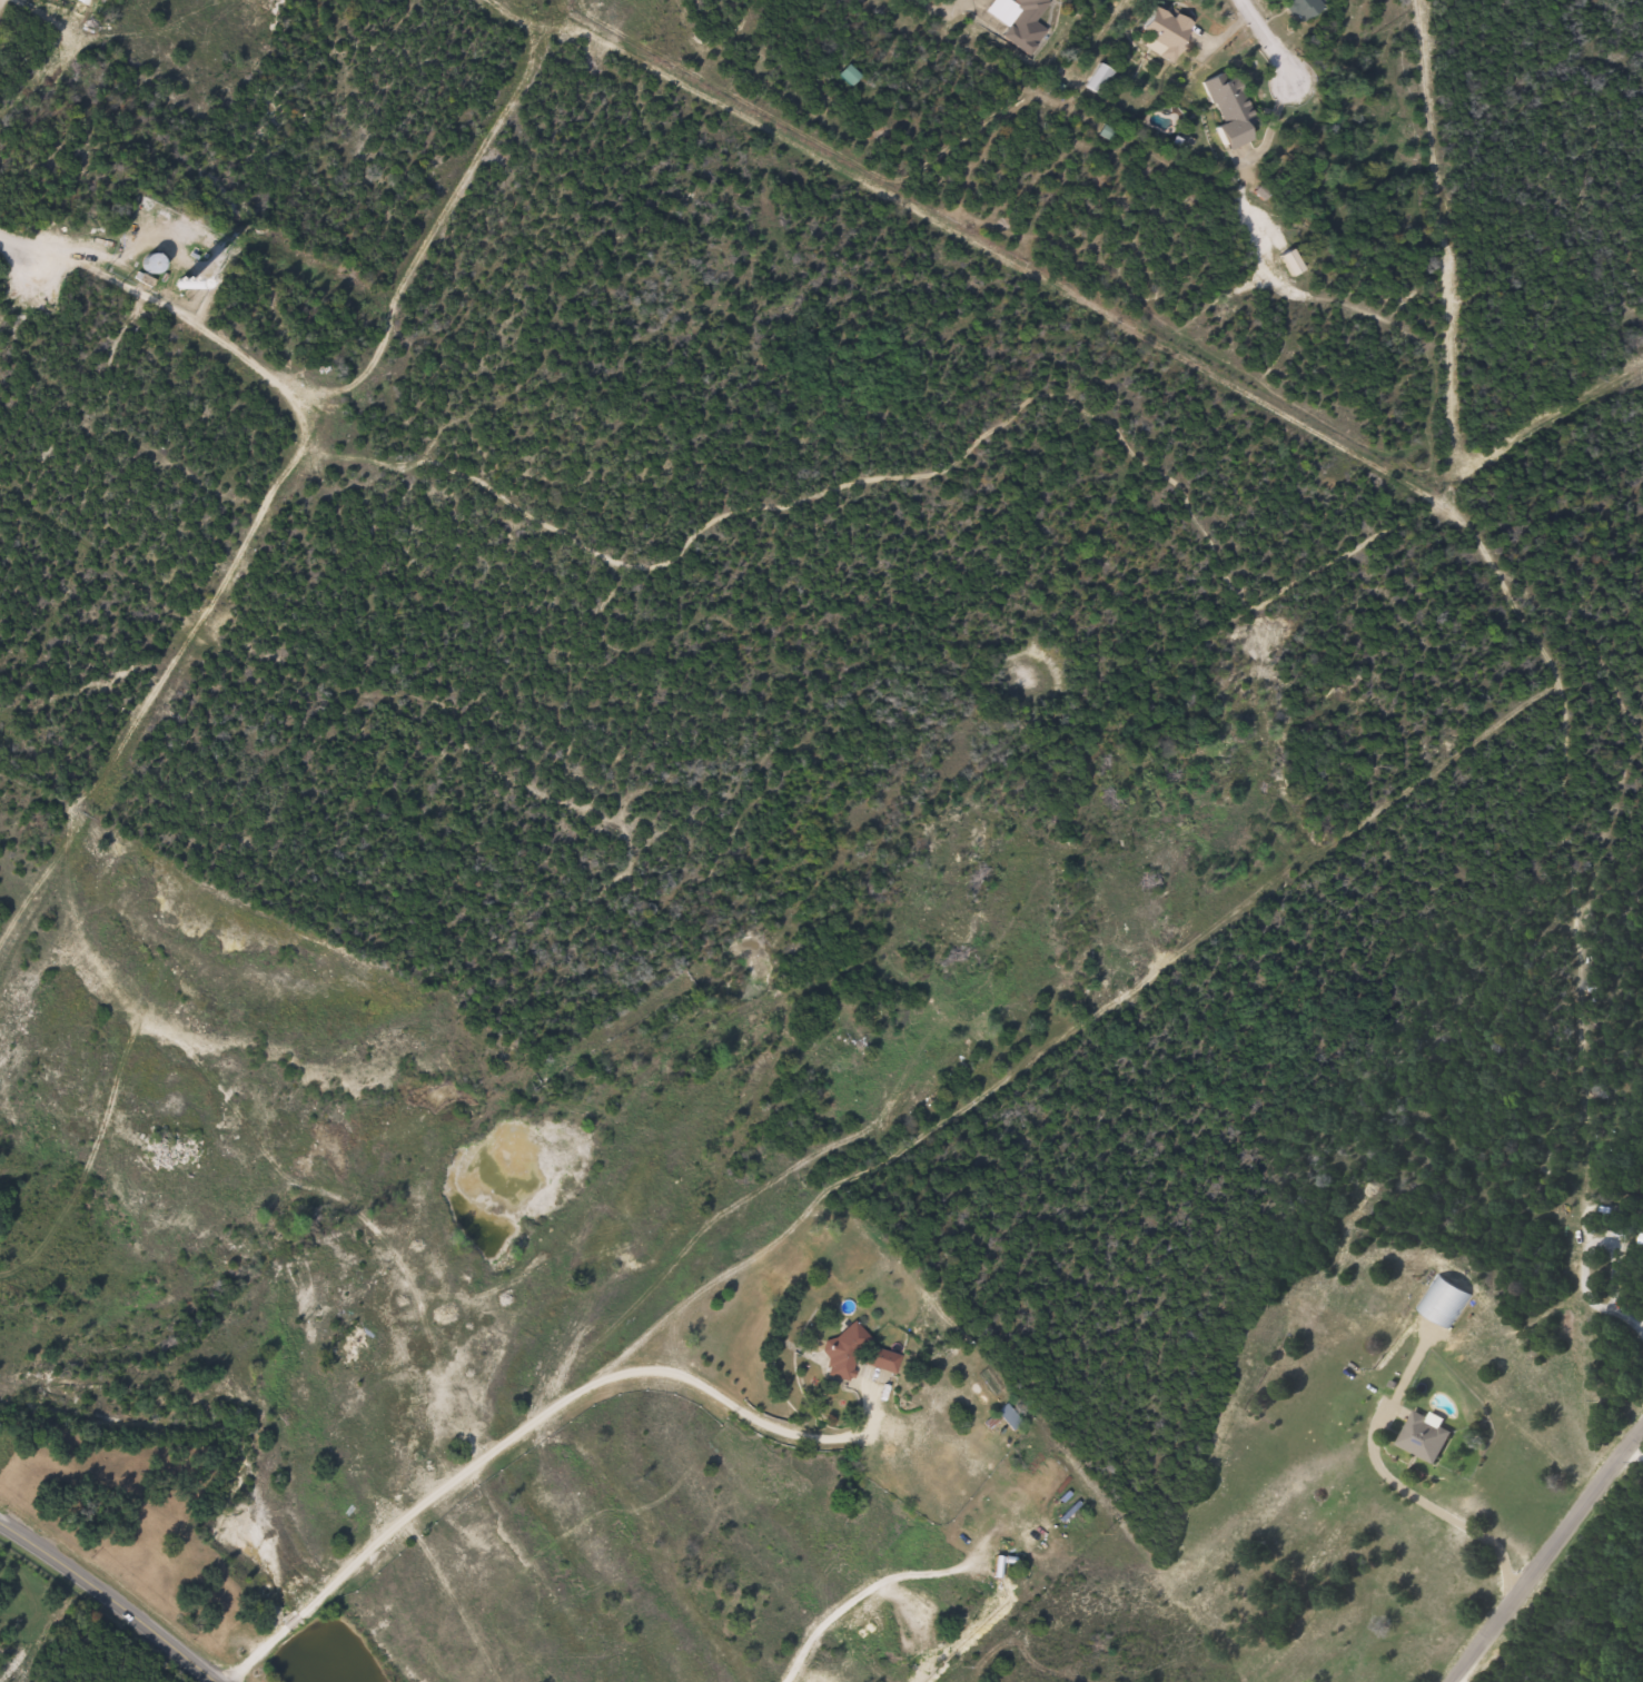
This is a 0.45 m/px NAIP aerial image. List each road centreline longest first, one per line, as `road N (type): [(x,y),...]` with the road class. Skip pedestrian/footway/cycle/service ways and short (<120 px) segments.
road 1 (residential): [(1642,369),(1483,468),(1448,505),(1095,705)]
road 2 (track): [(1448,505),(1558,683),(1285,881)]
road 3 (residential): [(1451,1681),(1642,1433)]
road 4 (secondary): [(210,1681),(97,1586),(0,1525)]

